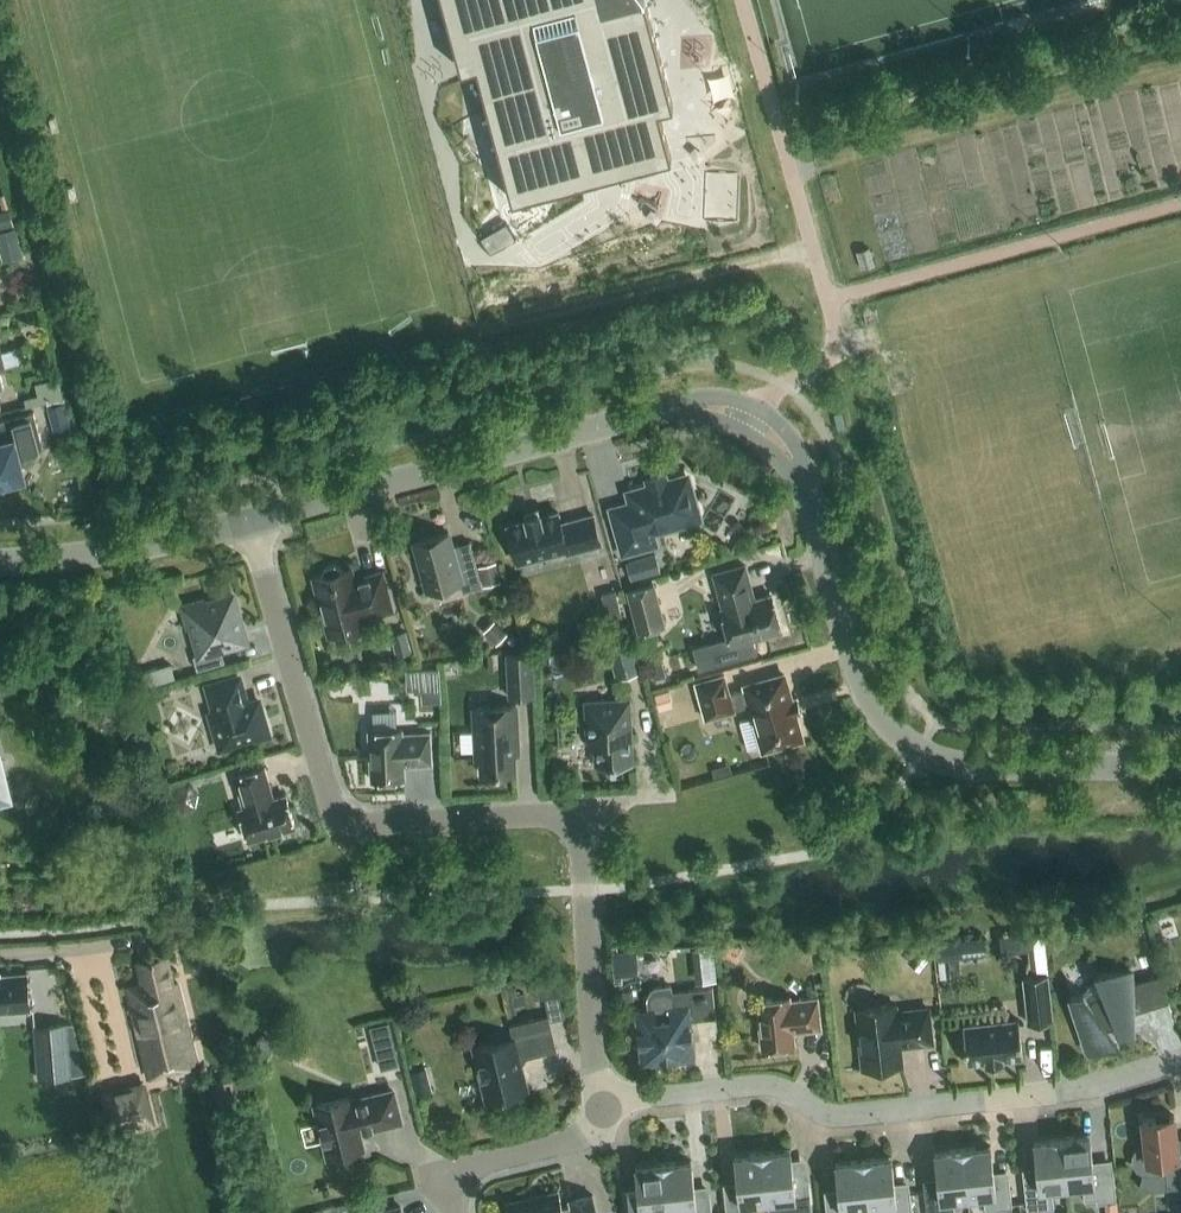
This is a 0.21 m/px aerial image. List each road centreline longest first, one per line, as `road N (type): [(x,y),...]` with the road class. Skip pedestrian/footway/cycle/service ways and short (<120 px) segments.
road 1 (tertiary): [(1180,764),(970,765),(906,743),(860,670),(795,462),(772,433),(729,407),(638,417),(252,522)]
road 2 (residential): [(597,1105),(579,844),(561,823),(342,824),(252,522)]
road 3 (residential): [(597,1105),(750,1088),(783,1092),(845,1121),(1066,1095),(1180,1063)]
road 4 (tertiary): [(252,522),(175,543),(0,561)]
road 5 (residential): [(454,1173),(575,1145),(593,1129),(597,1105)]

